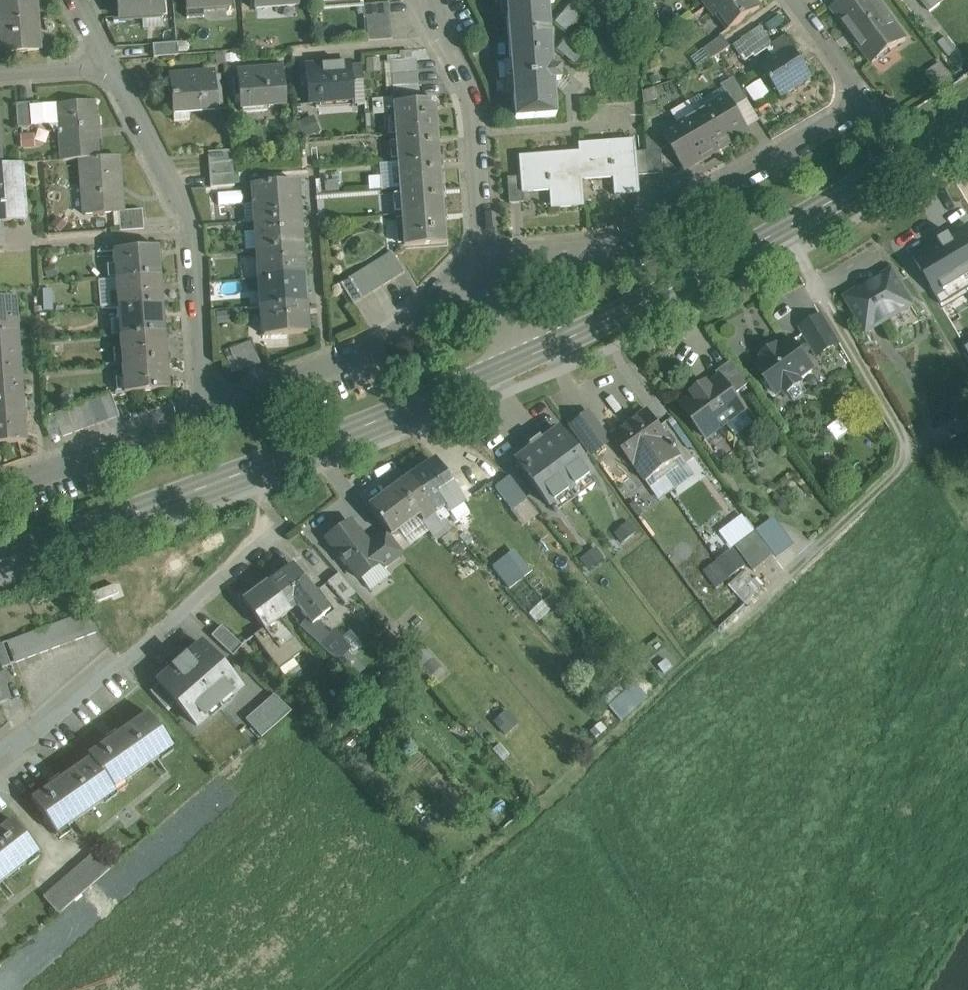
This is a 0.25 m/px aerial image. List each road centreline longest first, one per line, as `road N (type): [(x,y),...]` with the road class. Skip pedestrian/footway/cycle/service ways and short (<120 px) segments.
road 1 (primary): [(521,358),(0,560)]
road 2 (residential): [(493,296),(667,221),(855,114),(857,91),(790,0)]
road 3 (primary): [(967,114),(723,265),(521,358)]
road 4 (residential): [(210,416),(196,234),(108,72)]
road 5 (residential): [(493,296),(477,123),(463,73),(425,0)]
road 6 (residential): [(210,416),(493,296)]
road 7 (residential): [(0,491),(210,416)]
road 8 (residential): [(0,766),(97,684)]

